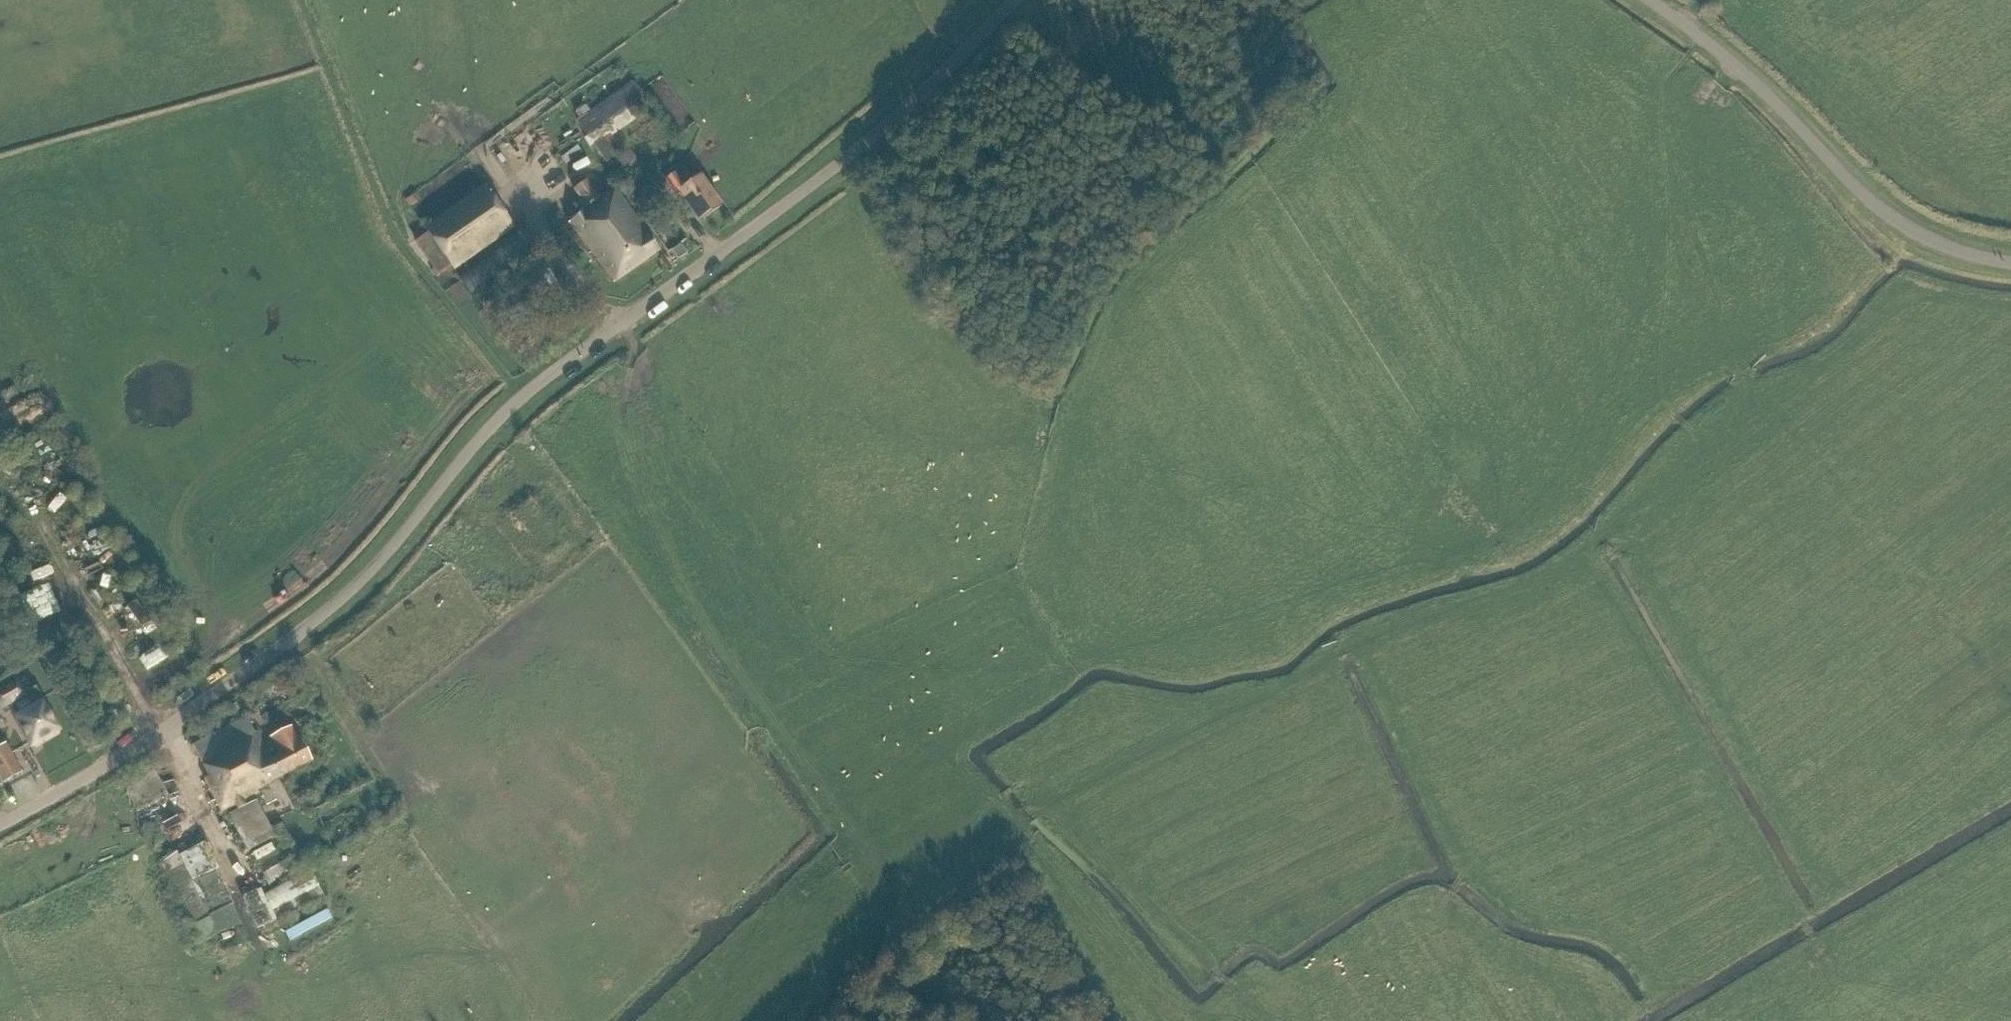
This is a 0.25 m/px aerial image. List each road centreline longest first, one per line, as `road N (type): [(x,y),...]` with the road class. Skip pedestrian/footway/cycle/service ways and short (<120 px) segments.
road 1 (unclassified): [(0,826),(191,712),(325,613),(516,403),(840,165),(1015,0)]
road 2 (unclassified): [(2010,263),(1960,252),(1893,221),(1726,59),(1648,0)]

